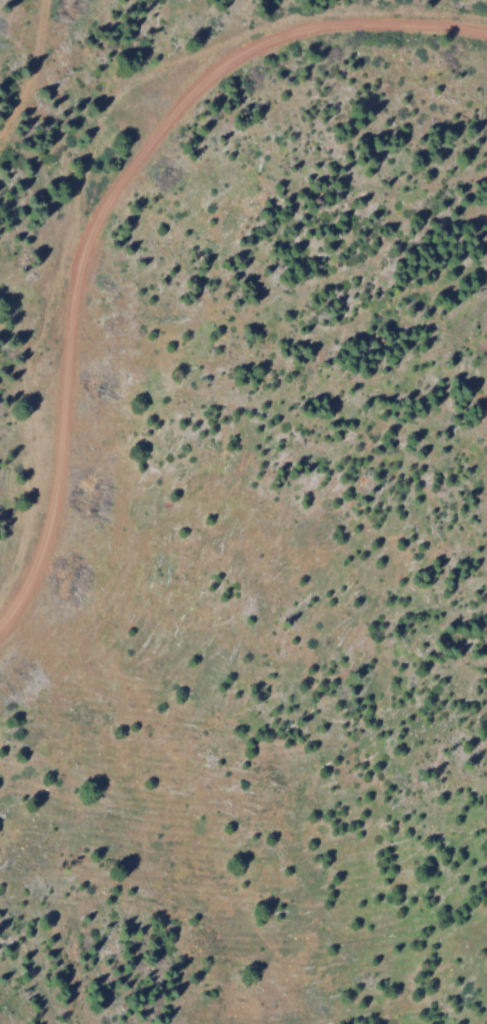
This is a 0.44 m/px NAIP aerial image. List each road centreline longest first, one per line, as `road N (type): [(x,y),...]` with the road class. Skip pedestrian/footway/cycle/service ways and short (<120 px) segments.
road 1 (track): [(486,34),(397,17),(273,38),(209,76),(151,136),(89,240),(71,325),(71,485),(38,586),(0,631)]

